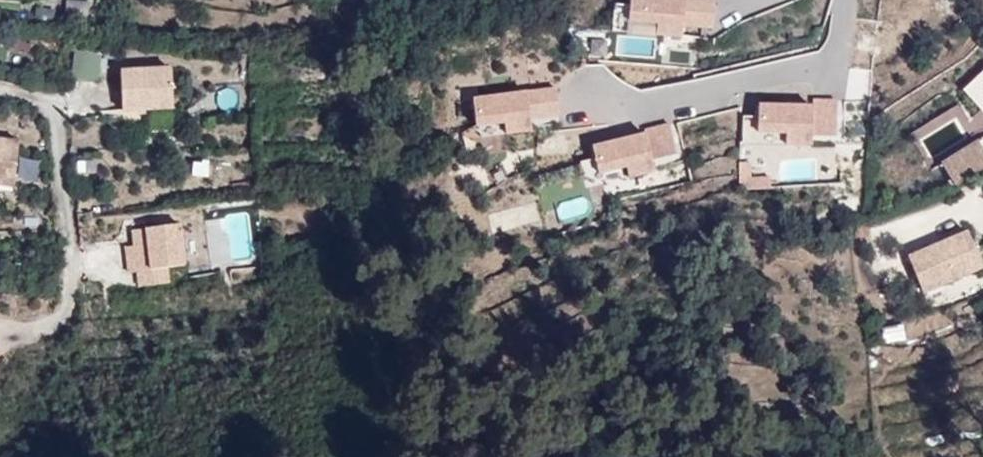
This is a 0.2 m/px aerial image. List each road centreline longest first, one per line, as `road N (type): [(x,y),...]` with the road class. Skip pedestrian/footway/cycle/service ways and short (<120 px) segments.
road 1 (residential): [(9,334),(57,323),(77,272),(59,100),(0,92)]

